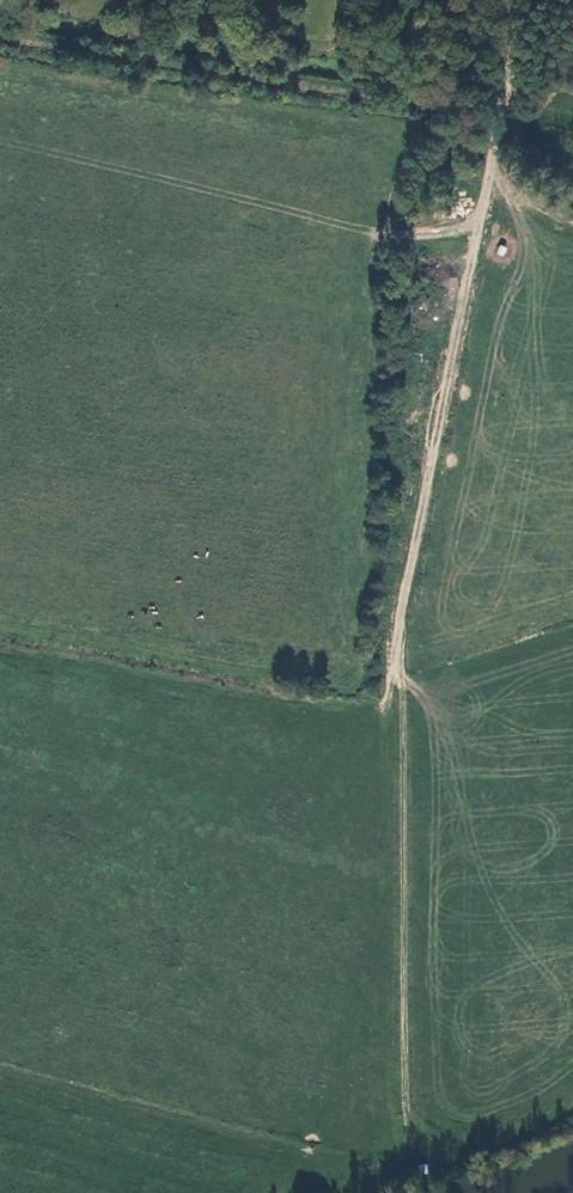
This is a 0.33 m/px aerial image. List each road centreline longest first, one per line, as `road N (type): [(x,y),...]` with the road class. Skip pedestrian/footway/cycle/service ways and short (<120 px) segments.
road 1 (track): [(504,126),(400,630),(402,682),(572,628)]
road 2 (track): [(572,1081),(525,1117),(418,1150),(406,1104),(402,682)]
road 3 (track): [(0,40),(504,126),(518,0)]
road 4 (track): [(157,1192),(214,1157),(272,1155),(344,1169),(418,1150)]

